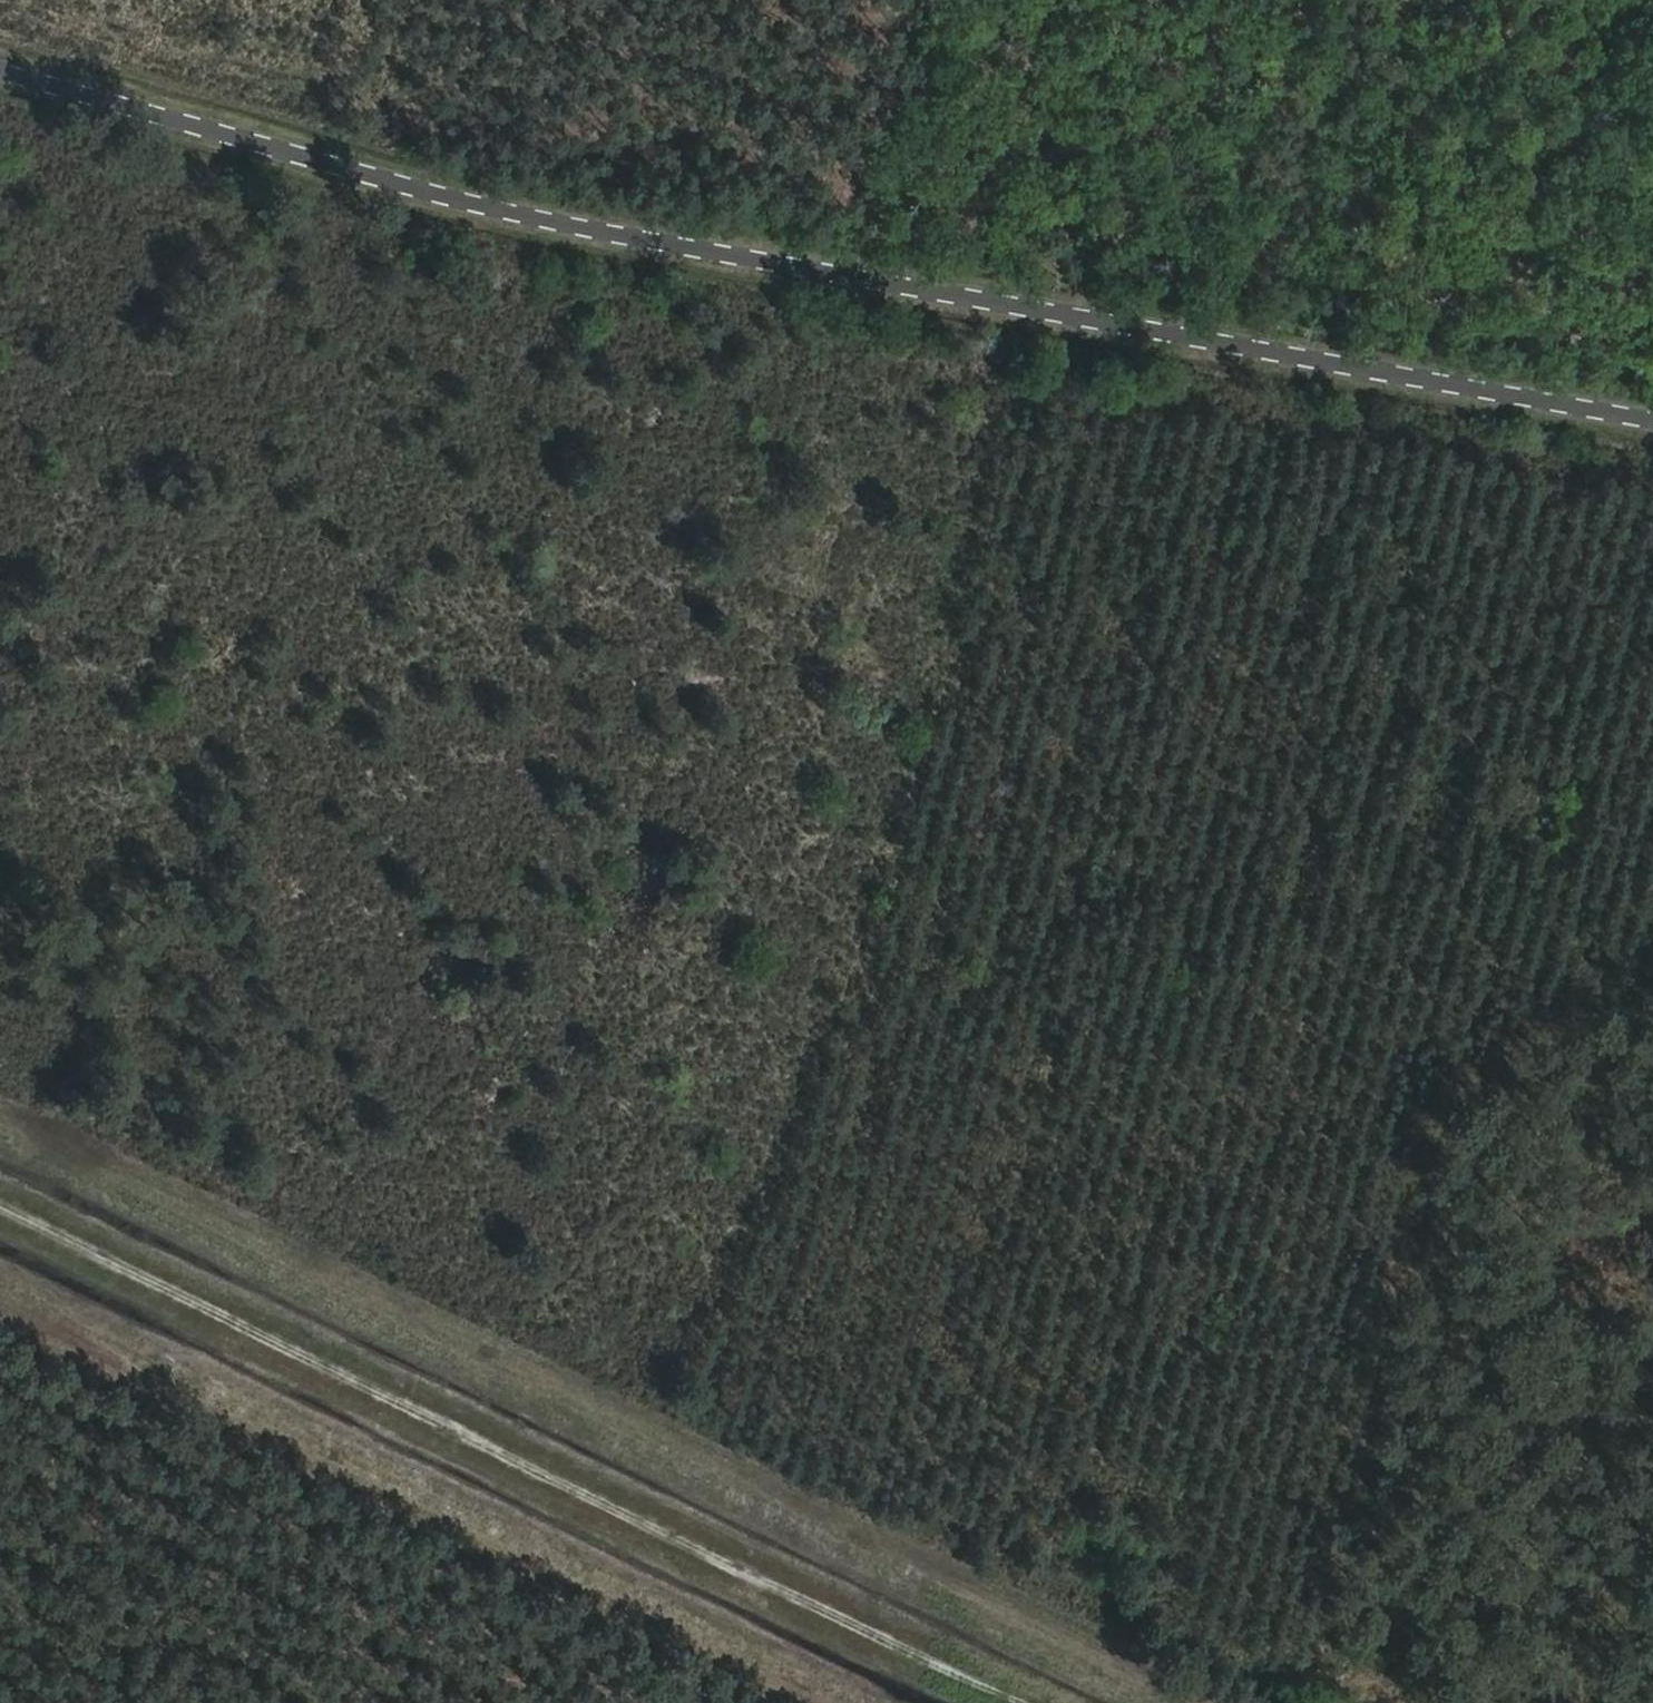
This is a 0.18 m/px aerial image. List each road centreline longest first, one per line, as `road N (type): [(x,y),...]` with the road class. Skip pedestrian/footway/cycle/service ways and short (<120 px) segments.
road 1 (tertiary): [(1652,428),(508,210),(0,65)]
road 2 (track): [(1011,1702),(0,1203)]

